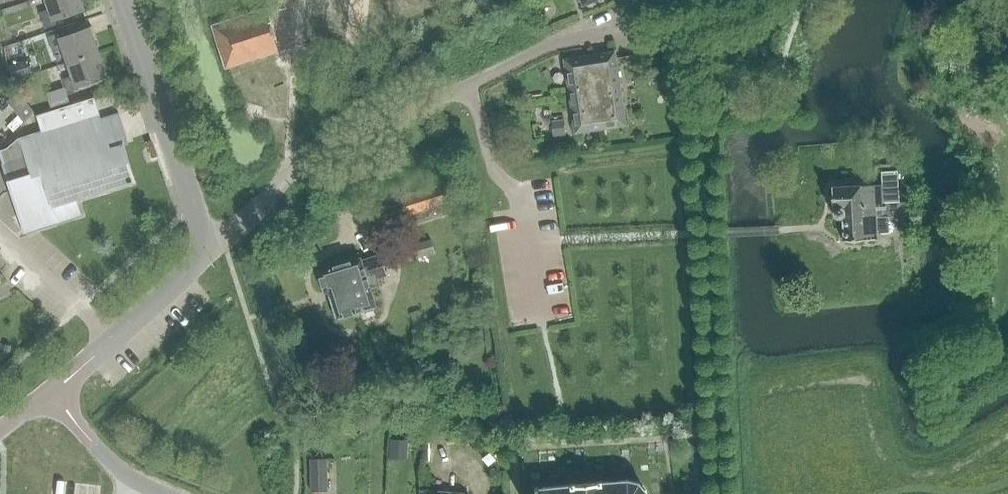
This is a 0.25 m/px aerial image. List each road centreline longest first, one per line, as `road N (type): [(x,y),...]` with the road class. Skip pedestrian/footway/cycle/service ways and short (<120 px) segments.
road 1 (residential): [(210,251),(287,174),(333,147),(576,33),(632,26)]
road 2 (tertiary): [(210,251),(122,0)]
road 3 (residential): [(112,340),(0,231)]
road 4 (unclassified): [(162,493),(128,478),(49,397)]
road 5 (tertiary): [(112,340),(210,251)]

